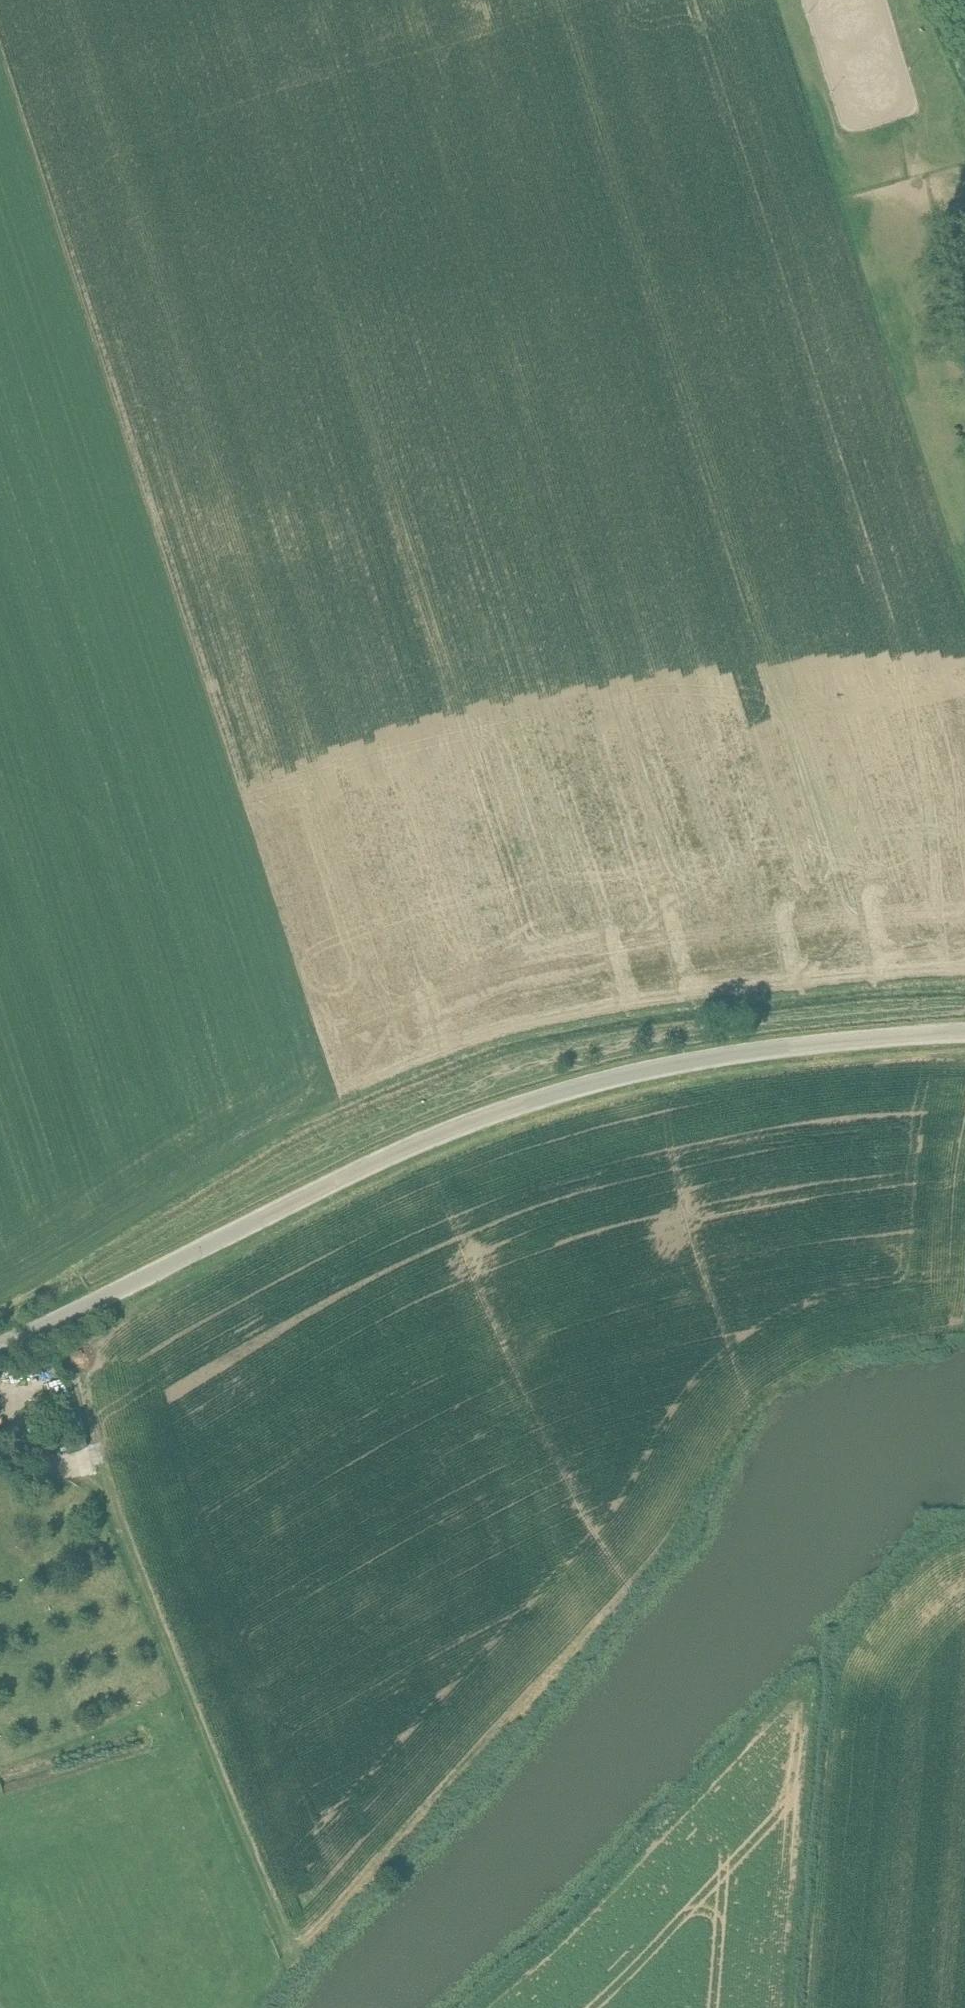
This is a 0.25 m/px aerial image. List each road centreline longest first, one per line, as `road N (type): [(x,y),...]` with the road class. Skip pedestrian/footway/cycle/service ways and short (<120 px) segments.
road 1 (unclassified): [(0,1333),(355,1162),(505,1101),(632,1061),(829,1022),(964,1011)]

